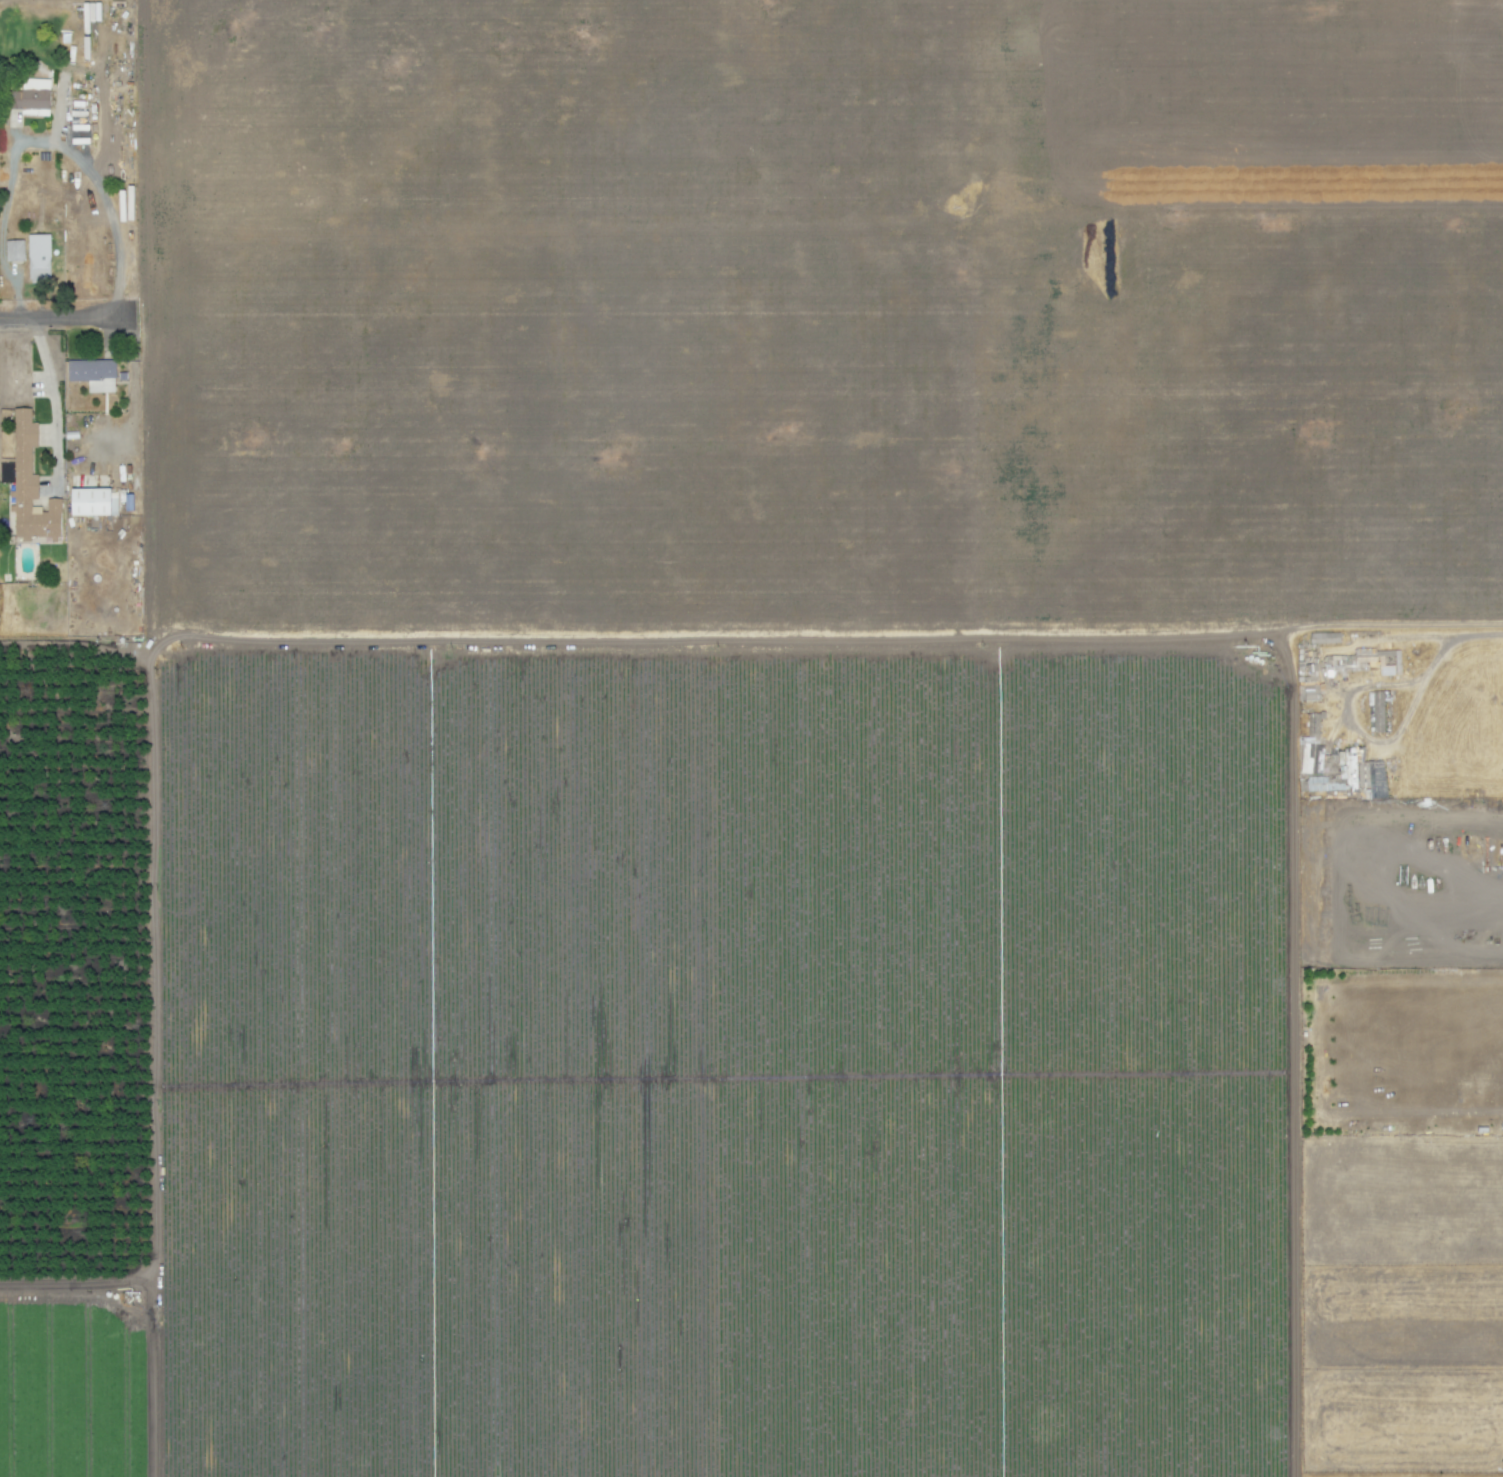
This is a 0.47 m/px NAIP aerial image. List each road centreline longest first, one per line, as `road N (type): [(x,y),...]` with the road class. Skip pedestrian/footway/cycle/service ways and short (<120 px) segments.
road 1 (residential): [(0,320),(136,320)]

